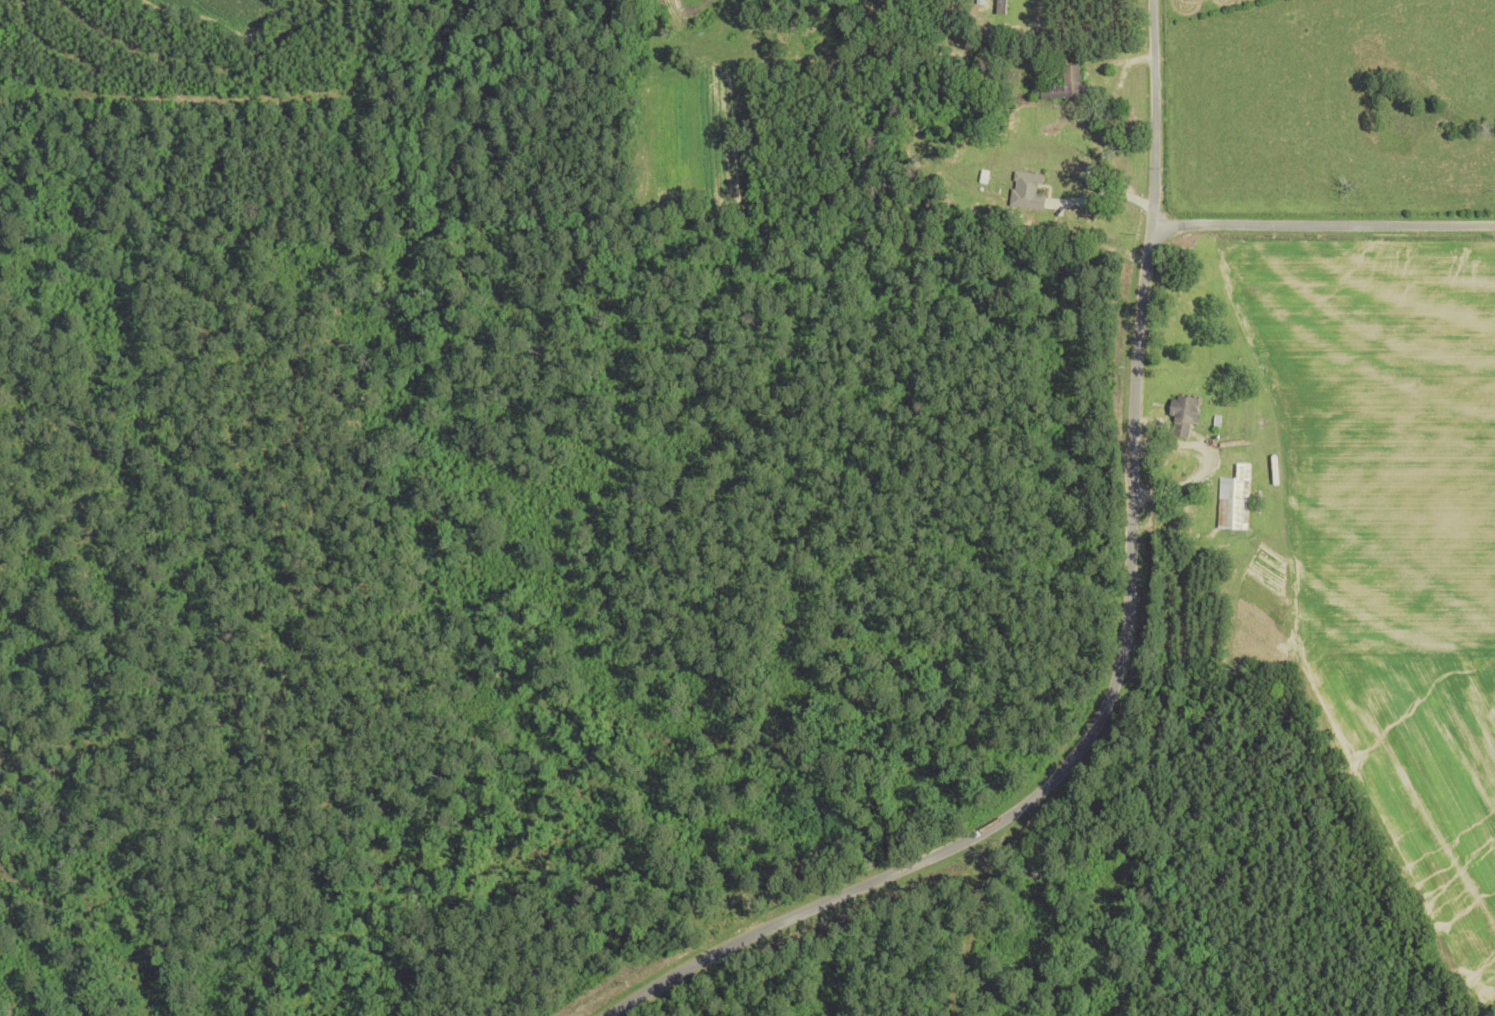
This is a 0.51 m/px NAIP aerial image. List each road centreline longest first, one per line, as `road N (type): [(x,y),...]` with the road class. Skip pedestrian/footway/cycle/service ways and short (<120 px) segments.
road 1 (residential): [(564,1015),(1058,785),(1138,705),(1163,0)]
road 2 (residential): [(1158,243),(1494,244)]
road 3 (residential): [(1345,520),(1331,455),(1343,414),(1418,314),(1434,245)]

